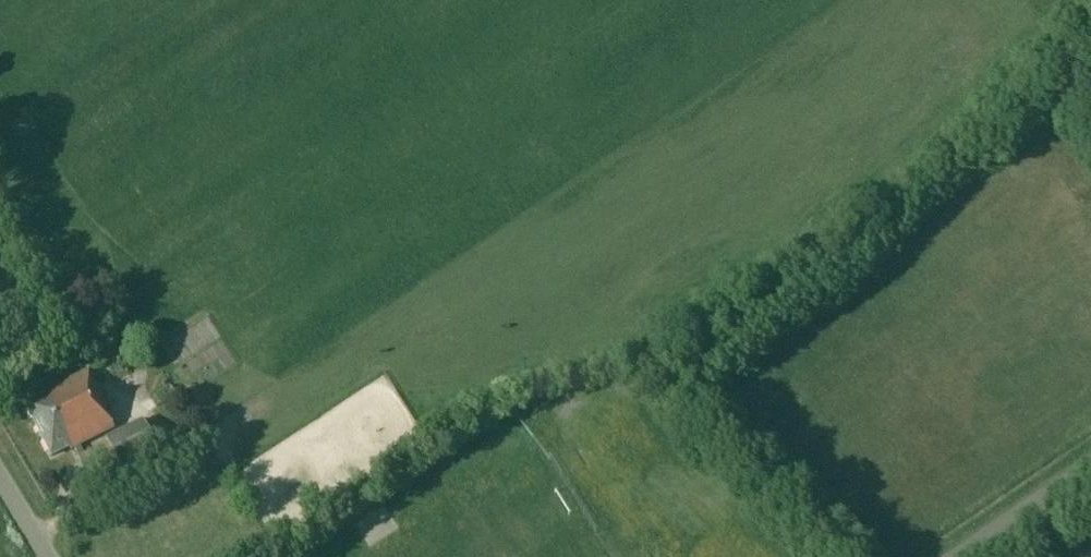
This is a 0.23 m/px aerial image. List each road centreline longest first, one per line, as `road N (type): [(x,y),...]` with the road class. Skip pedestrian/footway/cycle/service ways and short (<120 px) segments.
road 1 (unclassified): [(955,556),(1090,463)]

